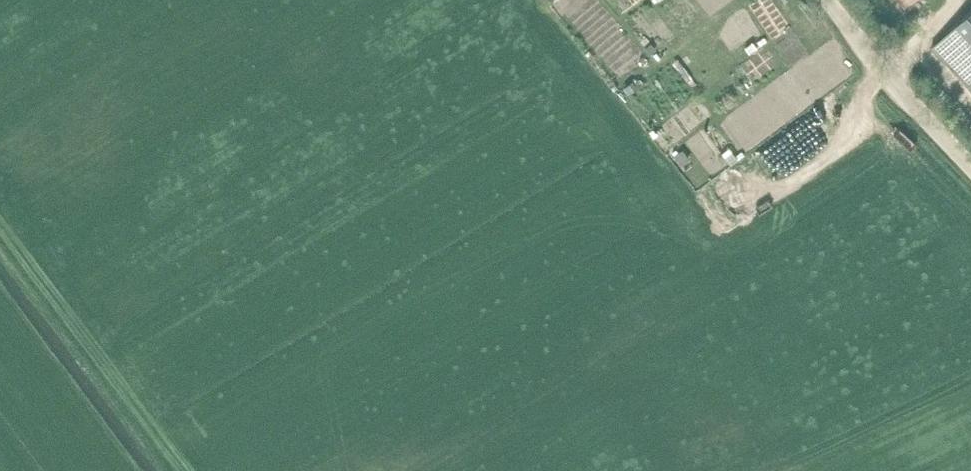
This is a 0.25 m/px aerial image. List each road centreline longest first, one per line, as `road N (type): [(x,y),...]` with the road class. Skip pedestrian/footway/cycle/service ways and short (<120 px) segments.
road 1 (unclassified): [(970,167),(828,0)]

